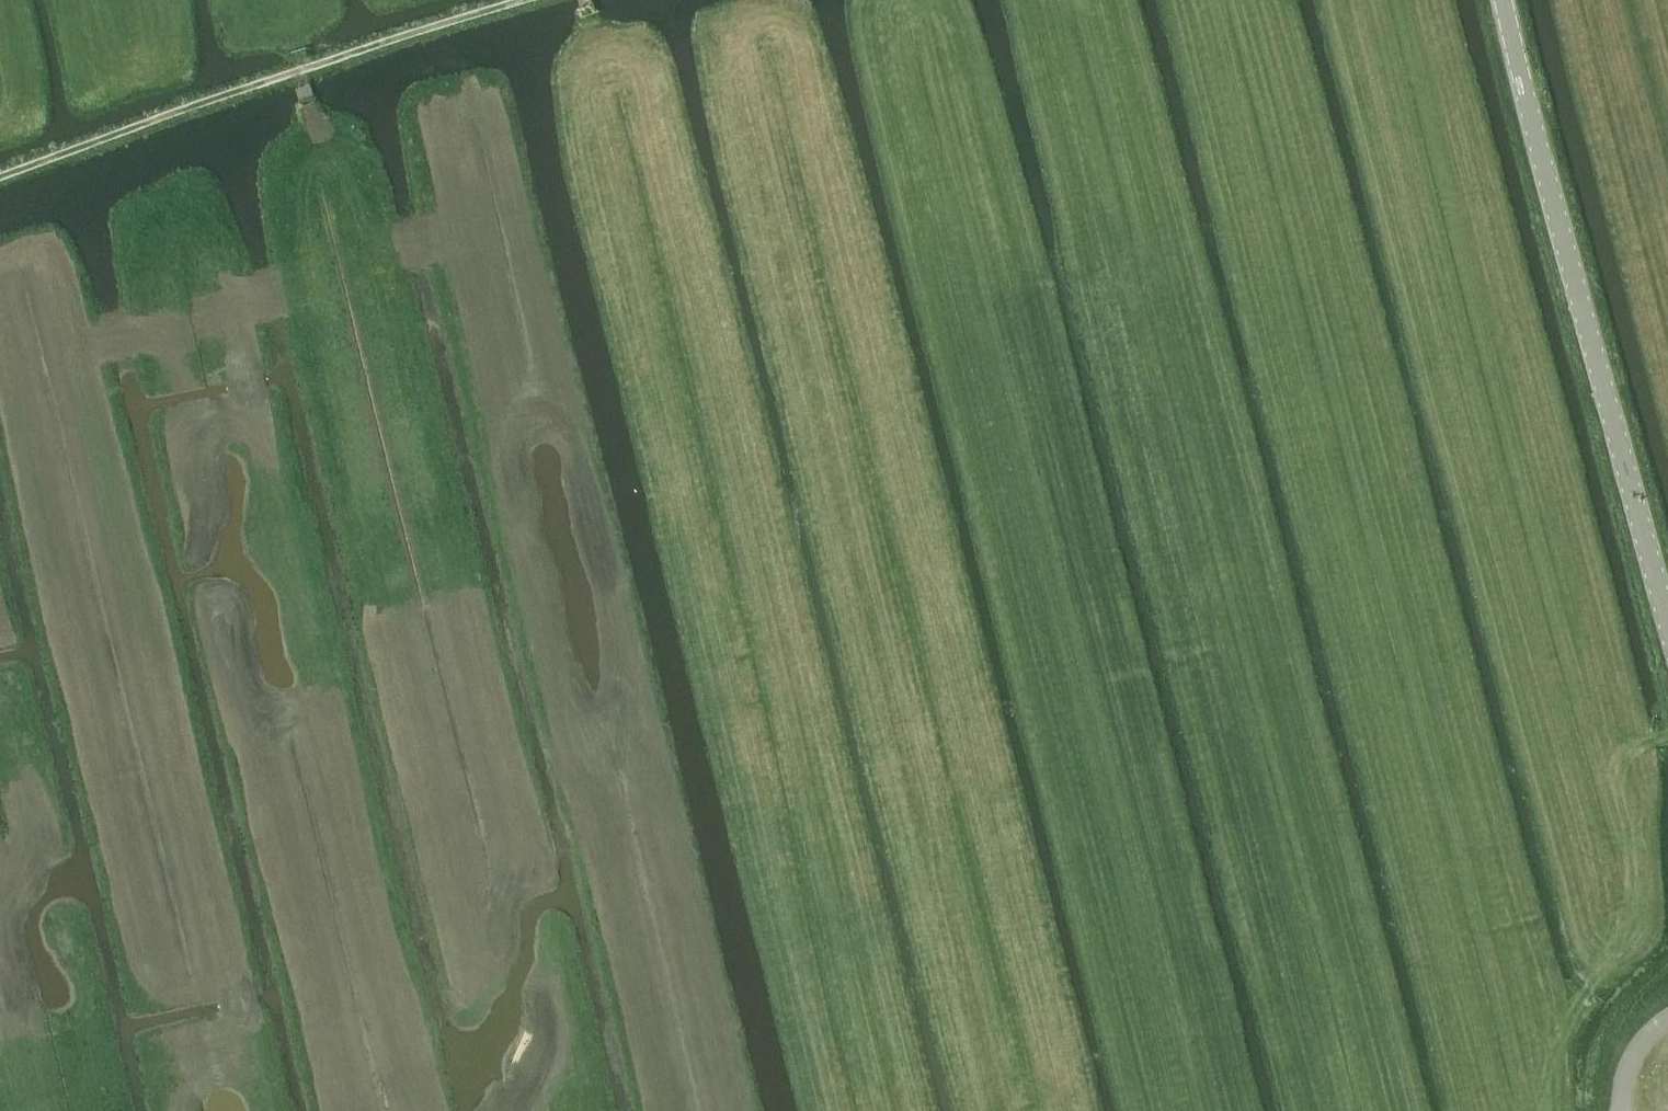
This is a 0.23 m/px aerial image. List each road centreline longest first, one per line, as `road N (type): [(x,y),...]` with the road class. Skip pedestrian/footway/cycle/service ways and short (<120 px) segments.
road 1 (tertiary): [(1667,622),(1503,0)]
road 2 (track): [(0,177),(541,0)]

